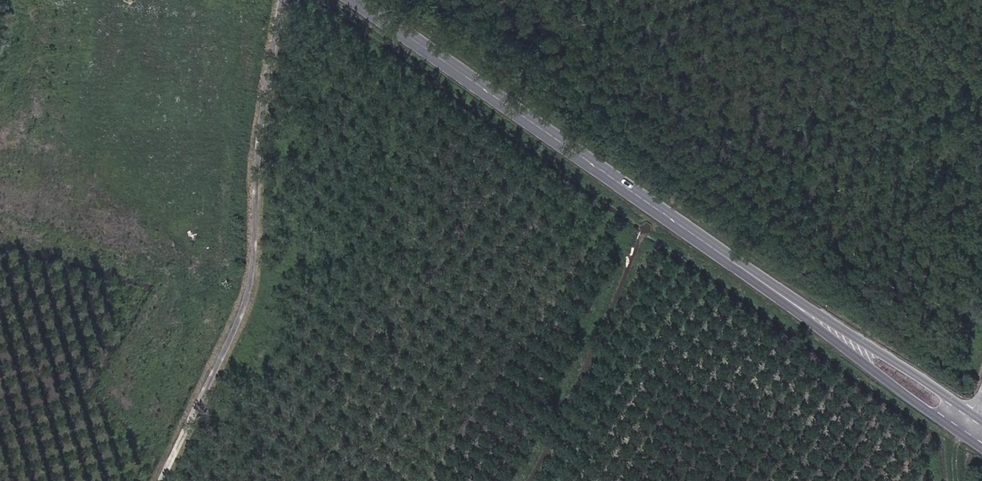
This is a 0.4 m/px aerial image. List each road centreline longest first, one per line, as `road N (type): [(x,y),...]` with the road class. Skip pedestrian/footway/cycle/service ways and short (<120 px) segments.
road 1 (primary): [(794,300),(355,0)]
road 2 (unclassified): [(291,0),(268,107),(251,300),(172,480)]
road 3 (primary): [(794,300),(962,431)]
road 4 (primary): [(973,414),(794,300)]

